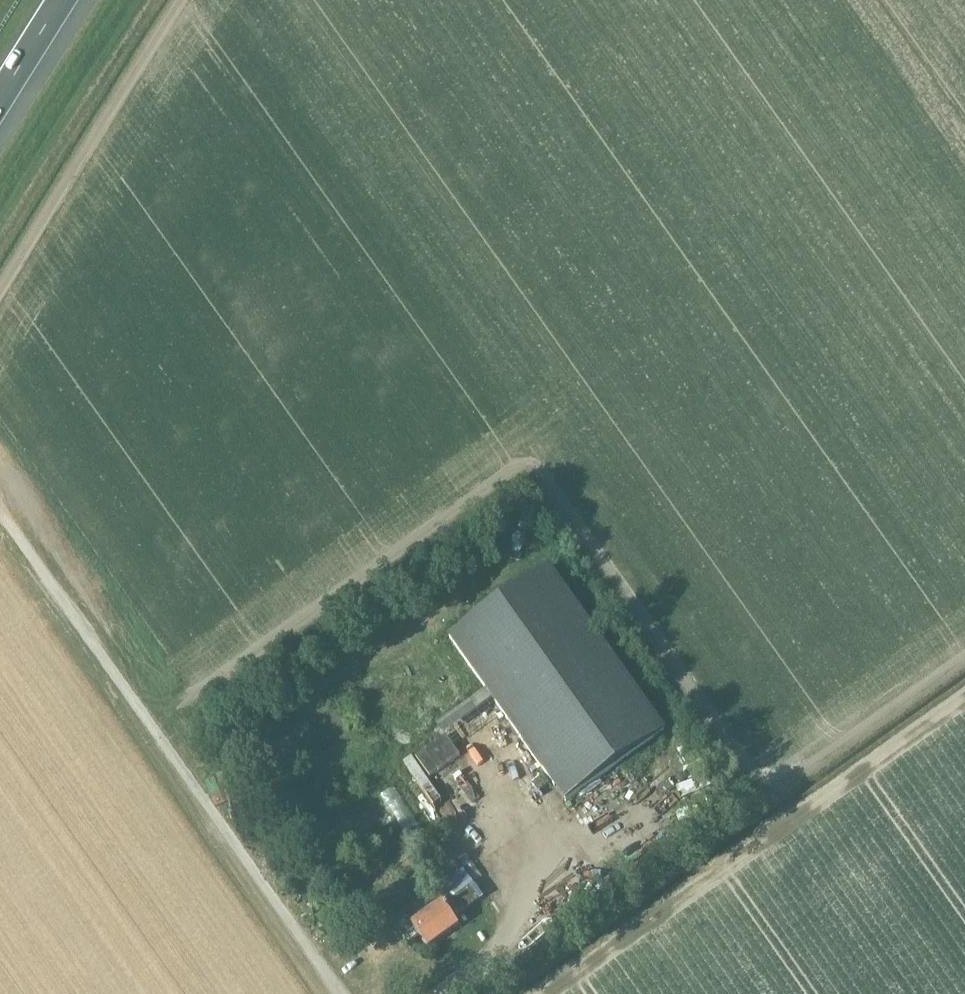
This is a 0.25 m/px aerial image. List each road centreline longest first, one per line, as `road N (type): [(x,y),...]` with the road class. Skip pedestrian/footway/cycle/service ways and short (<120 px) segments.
road 1 (unclassified): [(341,993),(0,512)]

